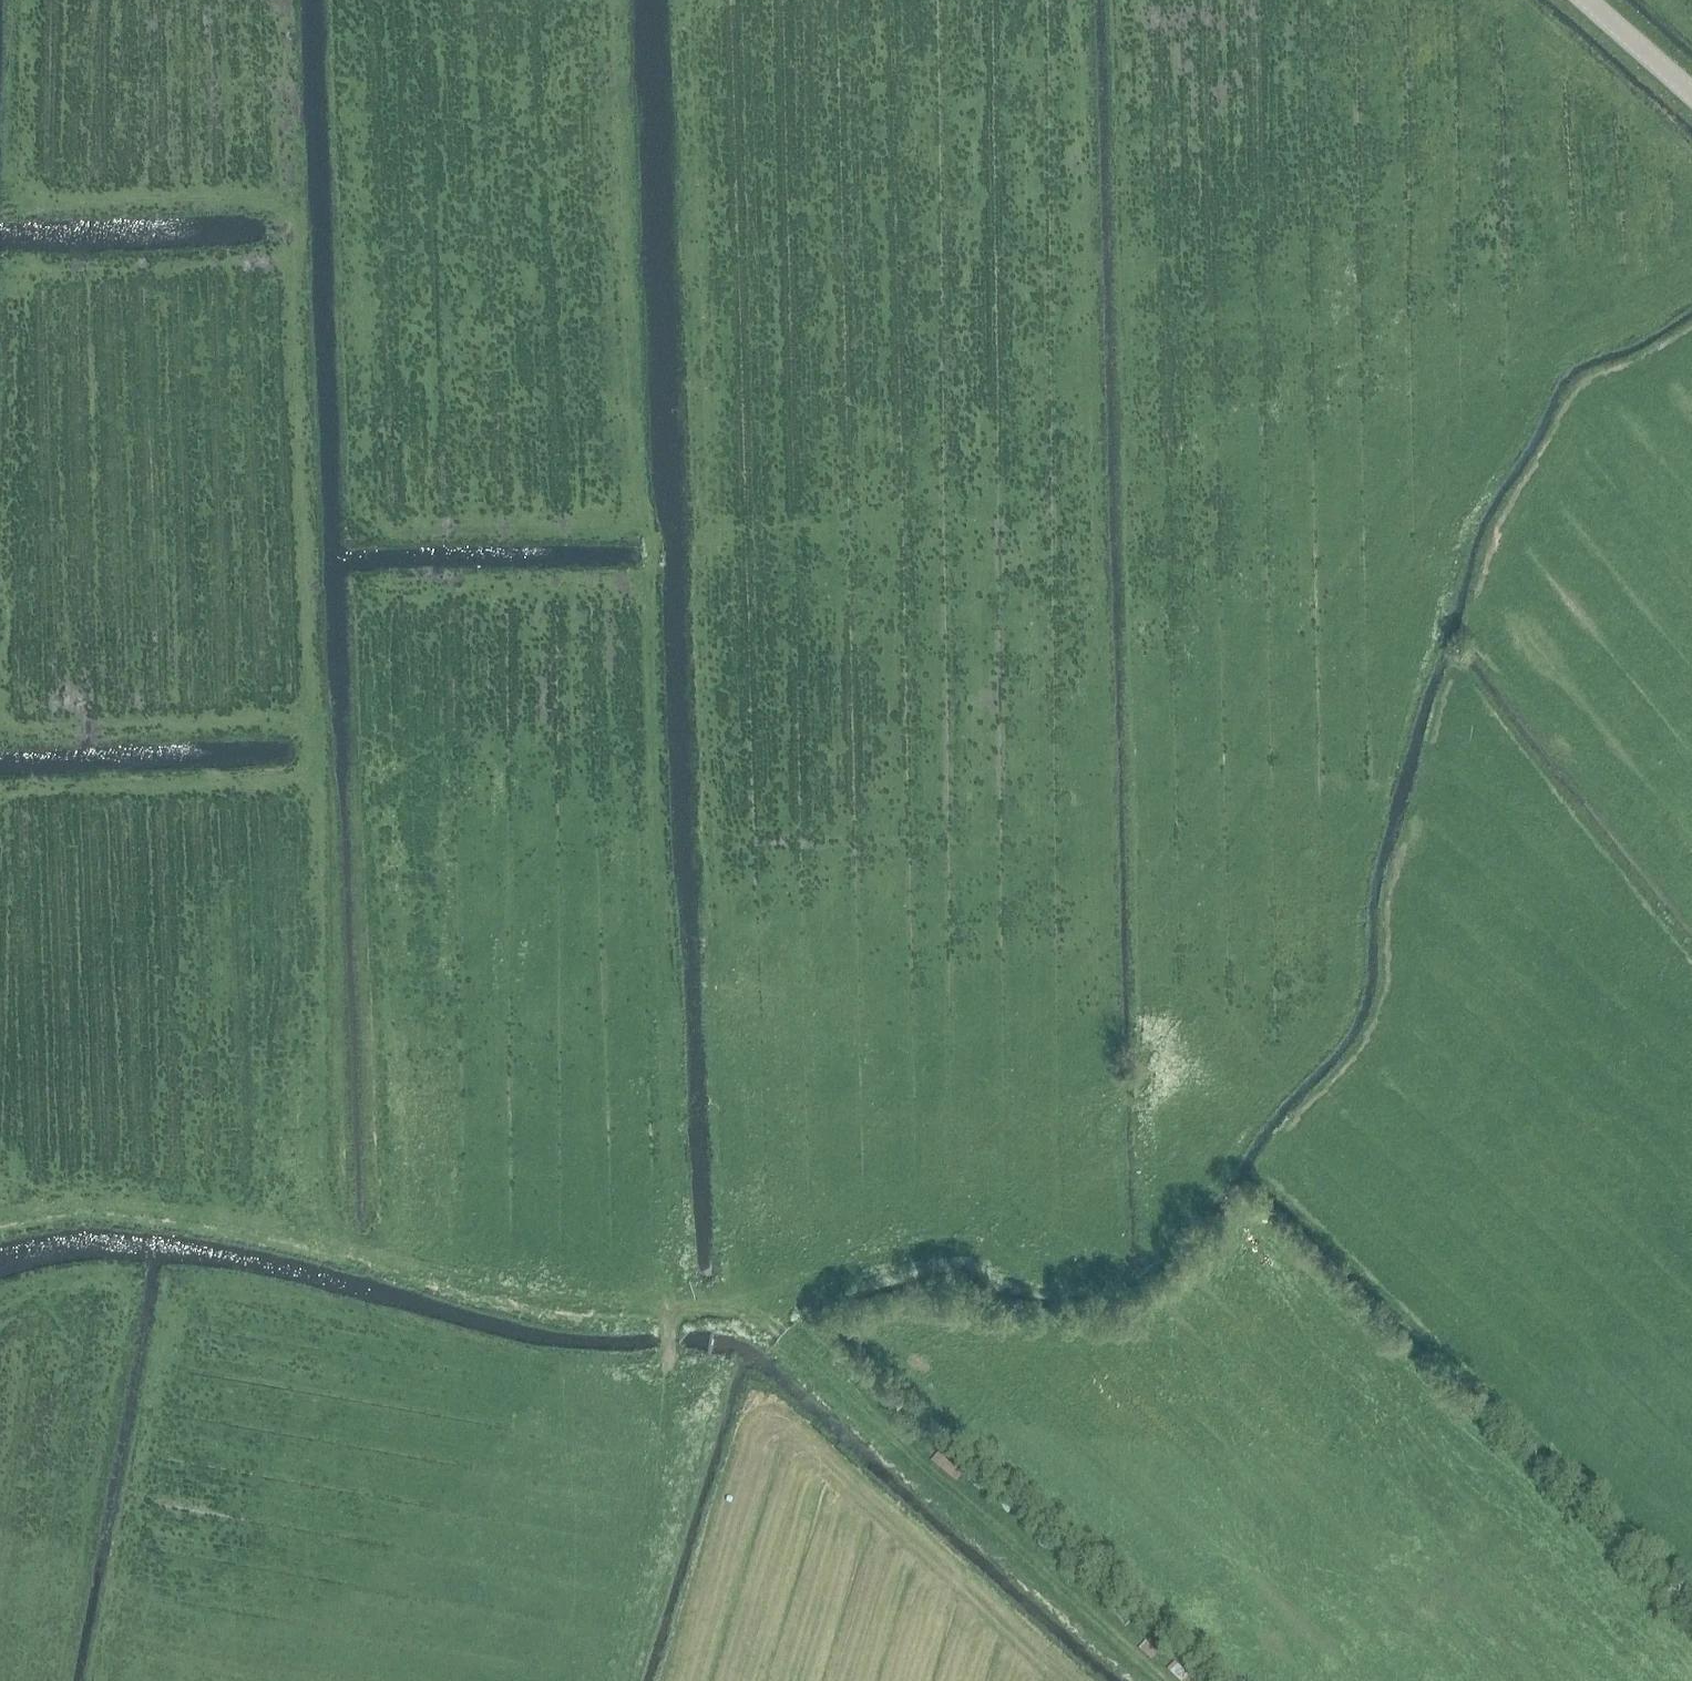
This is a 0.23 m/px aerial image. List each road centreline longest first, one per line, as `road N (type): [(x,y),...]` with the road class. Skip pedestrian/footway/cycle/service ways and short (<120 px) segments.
road 1 (tertiary): [(1691,96),(1585,0)]

